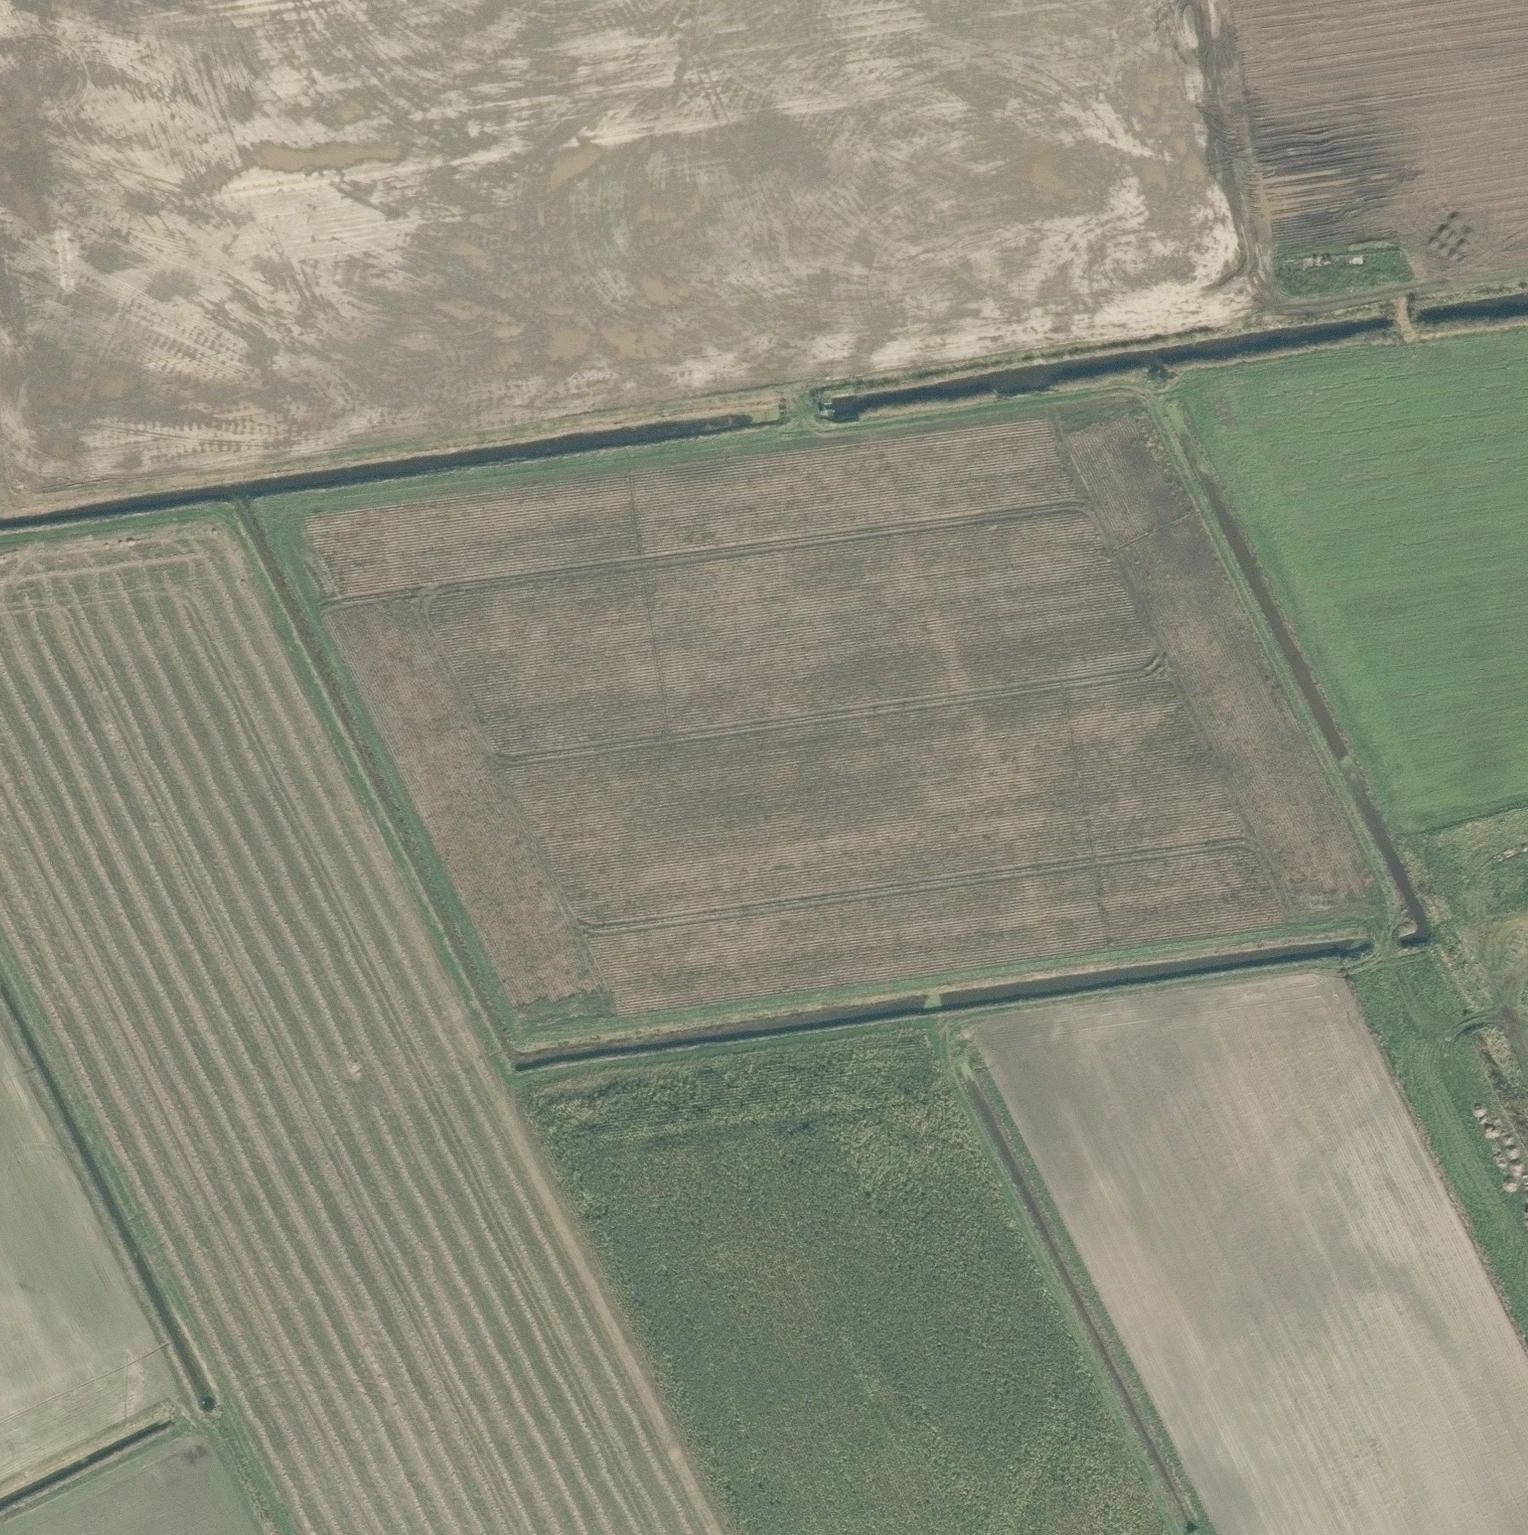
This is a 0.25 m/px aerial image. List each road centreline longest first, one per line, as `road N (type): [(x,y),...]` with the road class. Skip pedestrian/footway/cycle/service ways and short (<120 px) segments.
road 1 (track): [(1527,270),(816,387),(794,398),(809,438)]
road 2 (track): [(262,1534),(209,1427),(170,1406),(0,1486)]
road 3 (track): [(209,1427),(221,1392),(134,1217)]

